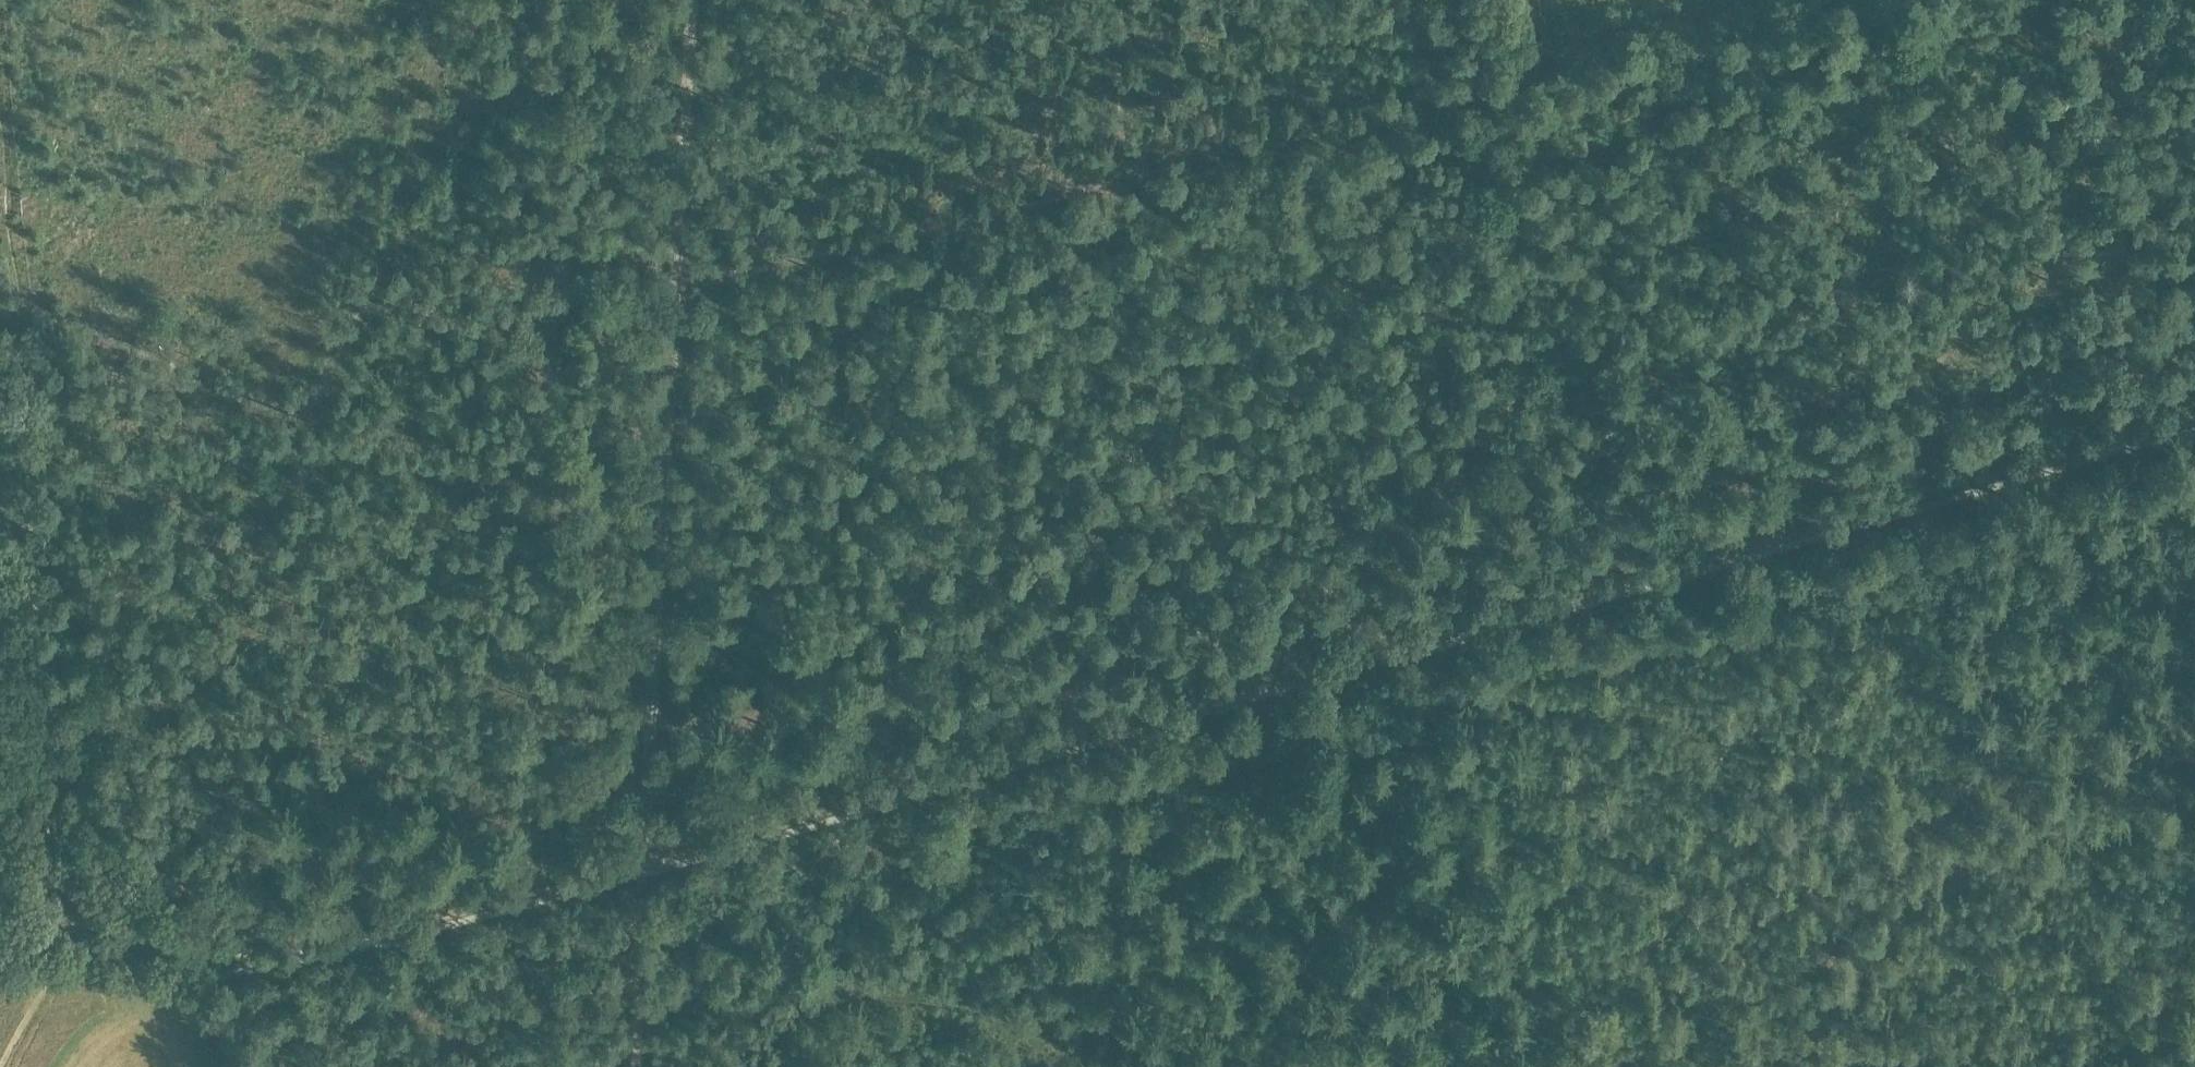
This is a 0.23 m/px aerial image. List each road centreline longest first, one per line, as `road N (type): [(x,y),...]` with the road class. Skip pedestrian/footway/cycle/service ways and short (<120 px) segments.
road 1 (track): [(644,861),(2194,418)]
road 2 (track): [(1788,0),(678,247)]
road 3 (track): [(0,927),(254,954),(322,947),(644,861)]
road 4 (track): [(1512,622),(1490,69),(1526,0)]
road 5 (track): [(678,247),(644,861)]
road 6 (track): [(60,957),(23,474),(13,419),(0,407)]
road 7 (track): [(678,247),(691,0)]
road 8 (track): [(644,861),(636,1066)]
road 9 (track): [(1118,0),(1117,153)]

